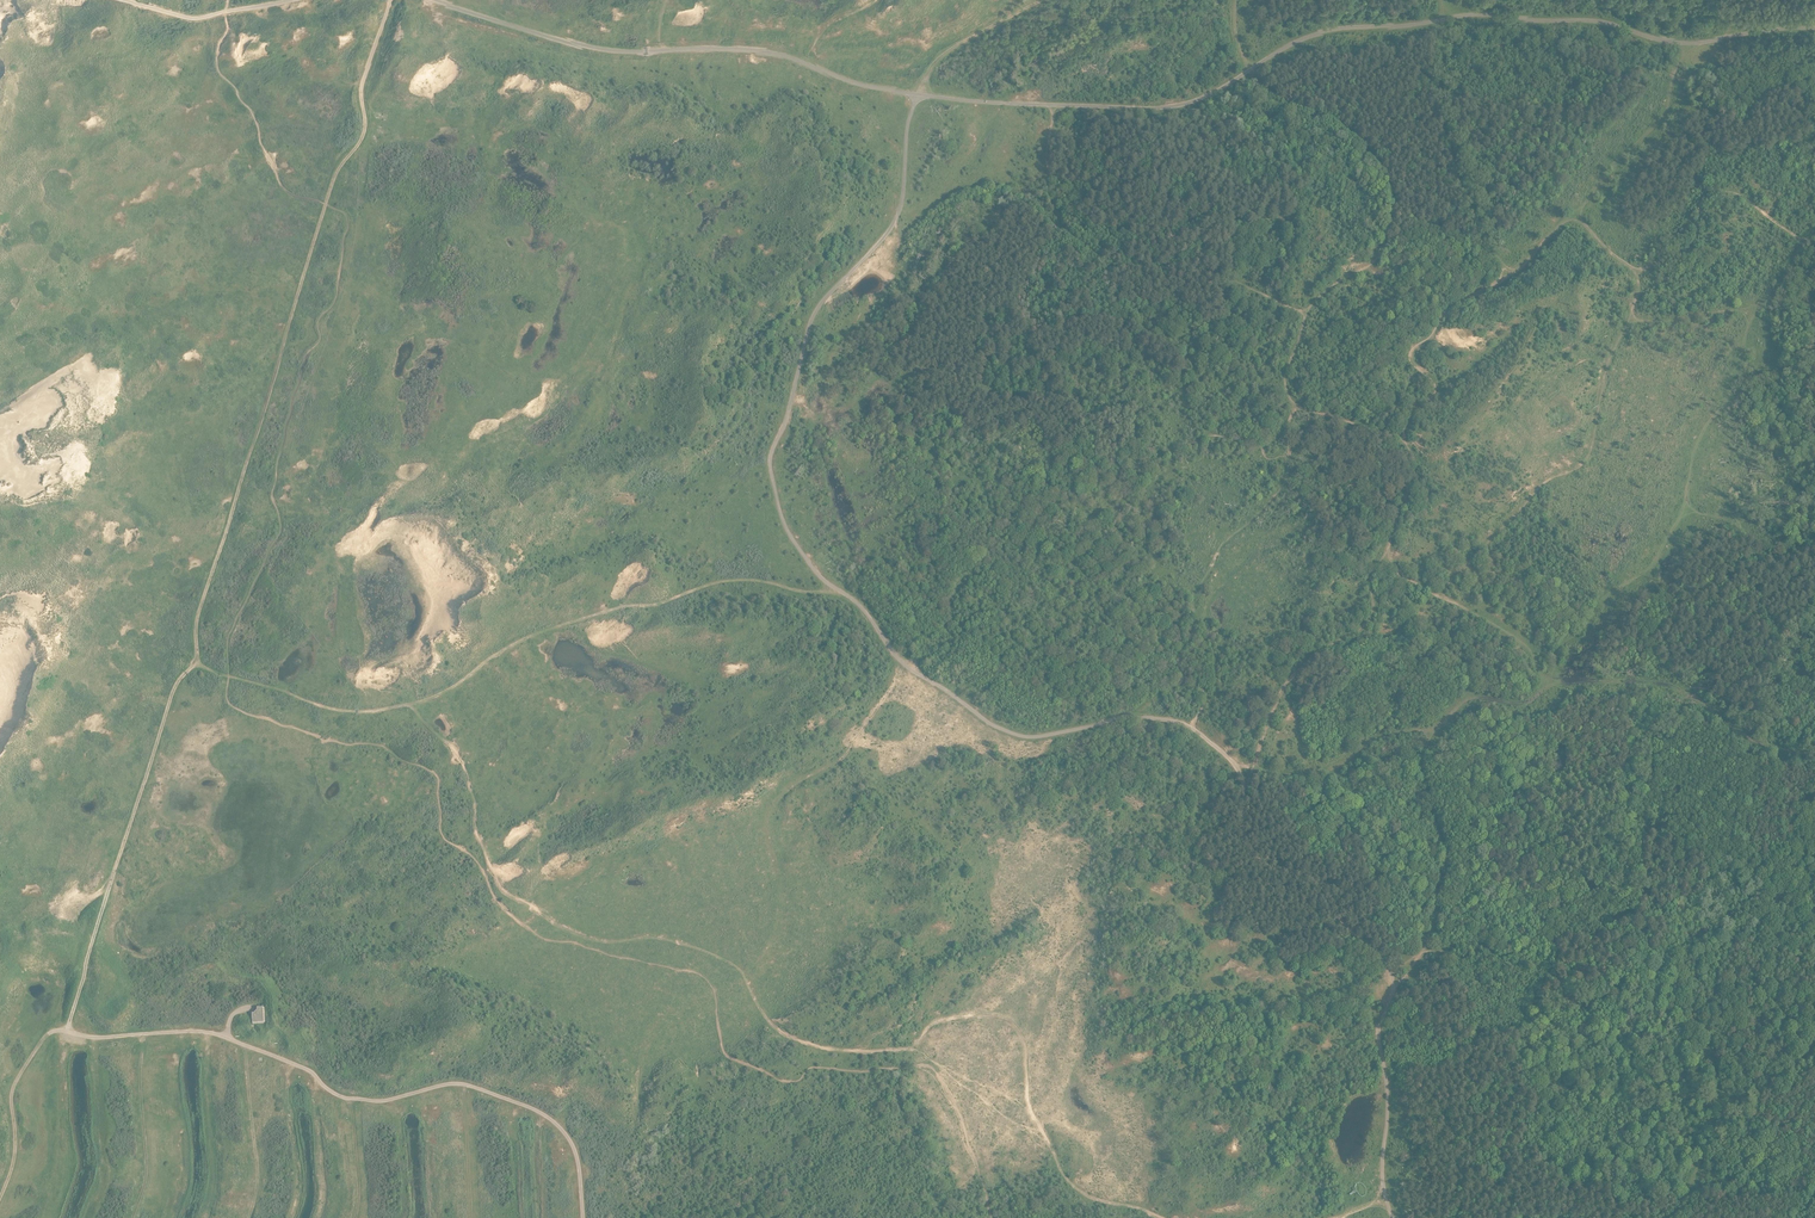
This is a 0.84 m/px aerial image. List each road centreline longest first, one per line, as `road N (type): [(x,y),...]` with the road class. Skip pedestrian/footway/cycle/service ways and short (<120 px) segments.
road 1 (unclassified): [(583,1217),(582,1174),(555,1118),(469,1085),(352,1098),(306,1069),(212,1033),(67,1032),(171,698),(196,663),(193,637),(337,166),(366,131),(362,85),(393,0)]
road 2 (unclassified): [(916,94),(1169,107),(1212,93),(1310,36),(1467,16),(1601,21),(1683,43),(1814,29)]
road 3 (unclassified): [(916,94),(843,80),(783,52),(600,50),(434,0)]
road 4 (track): [(66,1027),(51,1030),(13,1087),(15,1153),(0,1198)]
road 5 (track): [(133,1217),(146,1164),(143,1034)]
road 6 (unclassified): [(123,0),(191,20),(297,0)]
road 7 (track): [(248,1217),(258,1178),(247,1045)]
road 8 (track): [(470,1217),(463,1084)]
road 9 (track): [(355,1217),(350,1098)]

